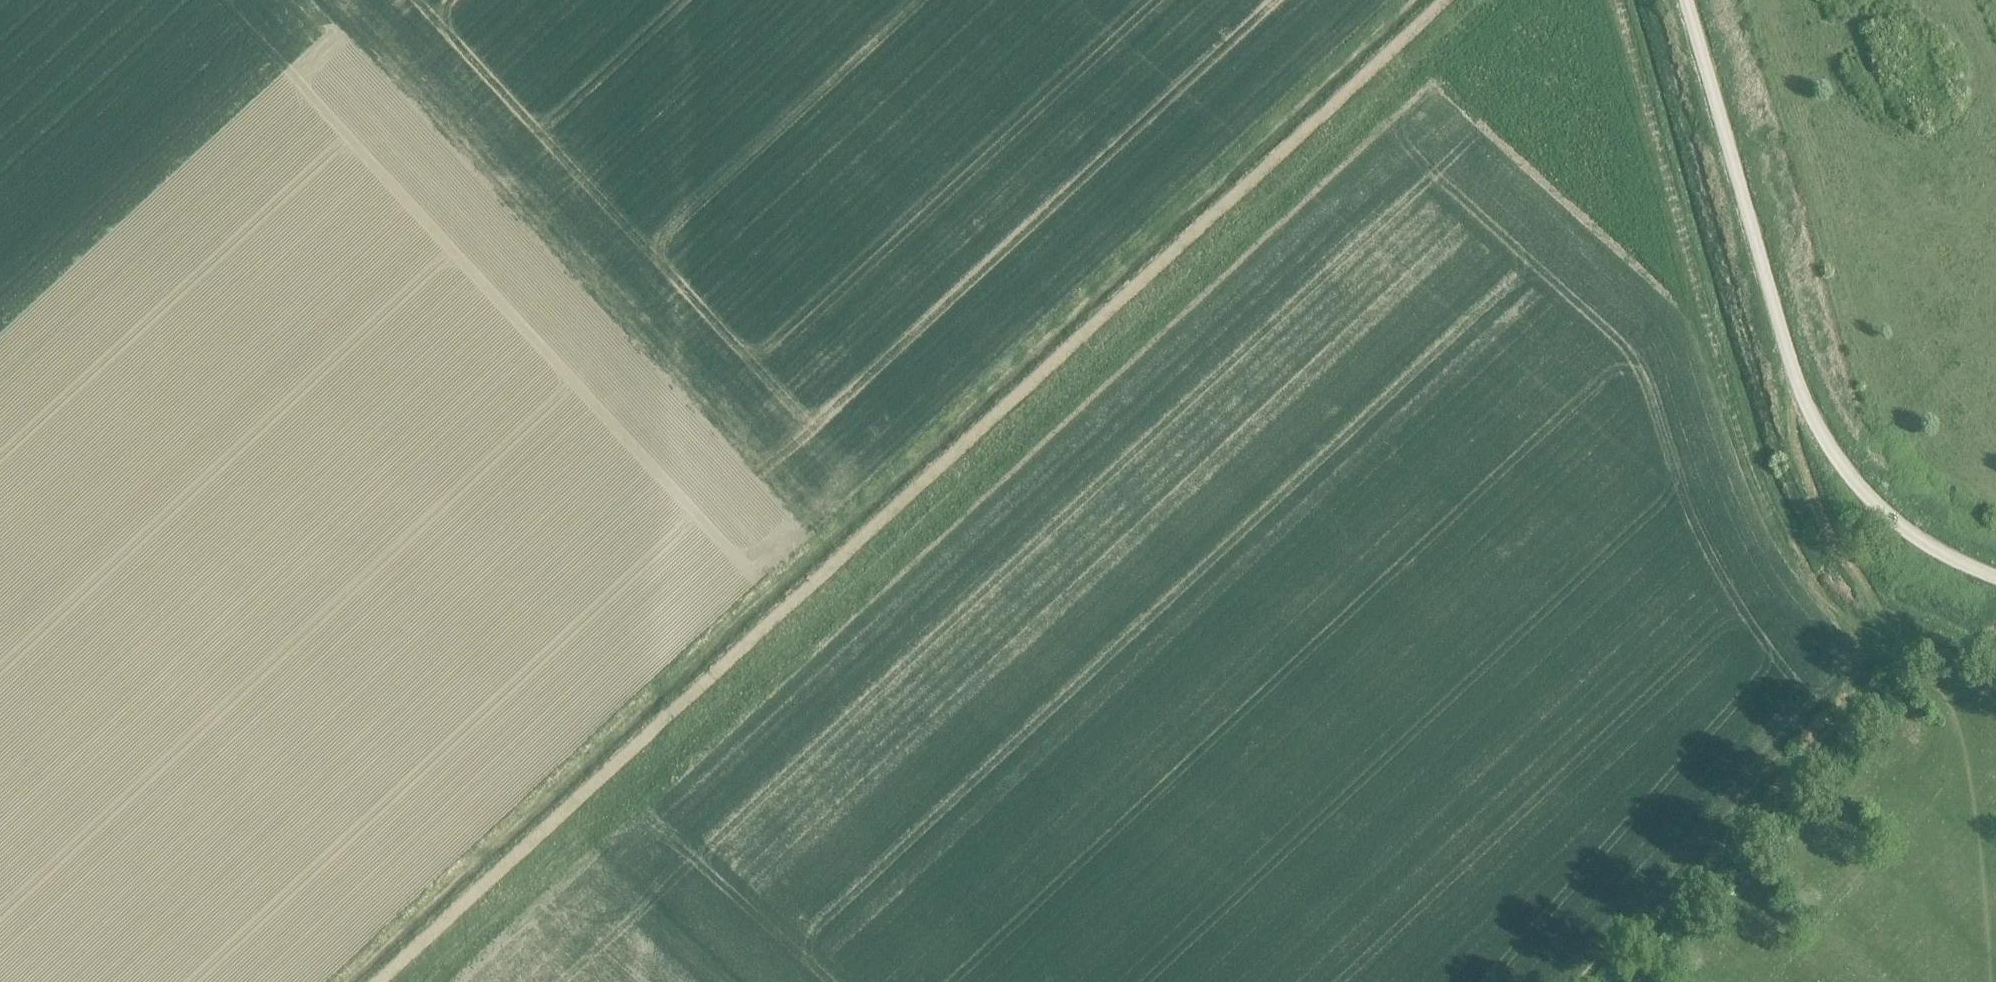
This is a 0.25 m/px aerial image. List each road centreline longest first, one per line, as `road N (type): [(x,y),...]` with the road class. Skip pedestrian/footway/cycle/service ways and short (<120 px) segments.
road 1 (unclassified): [(1995,580),(1935,554),(1894,524),(1819,431),(1689,0)]
road 2 (track): [(1956,718),(1969,785),(1978,981)]

